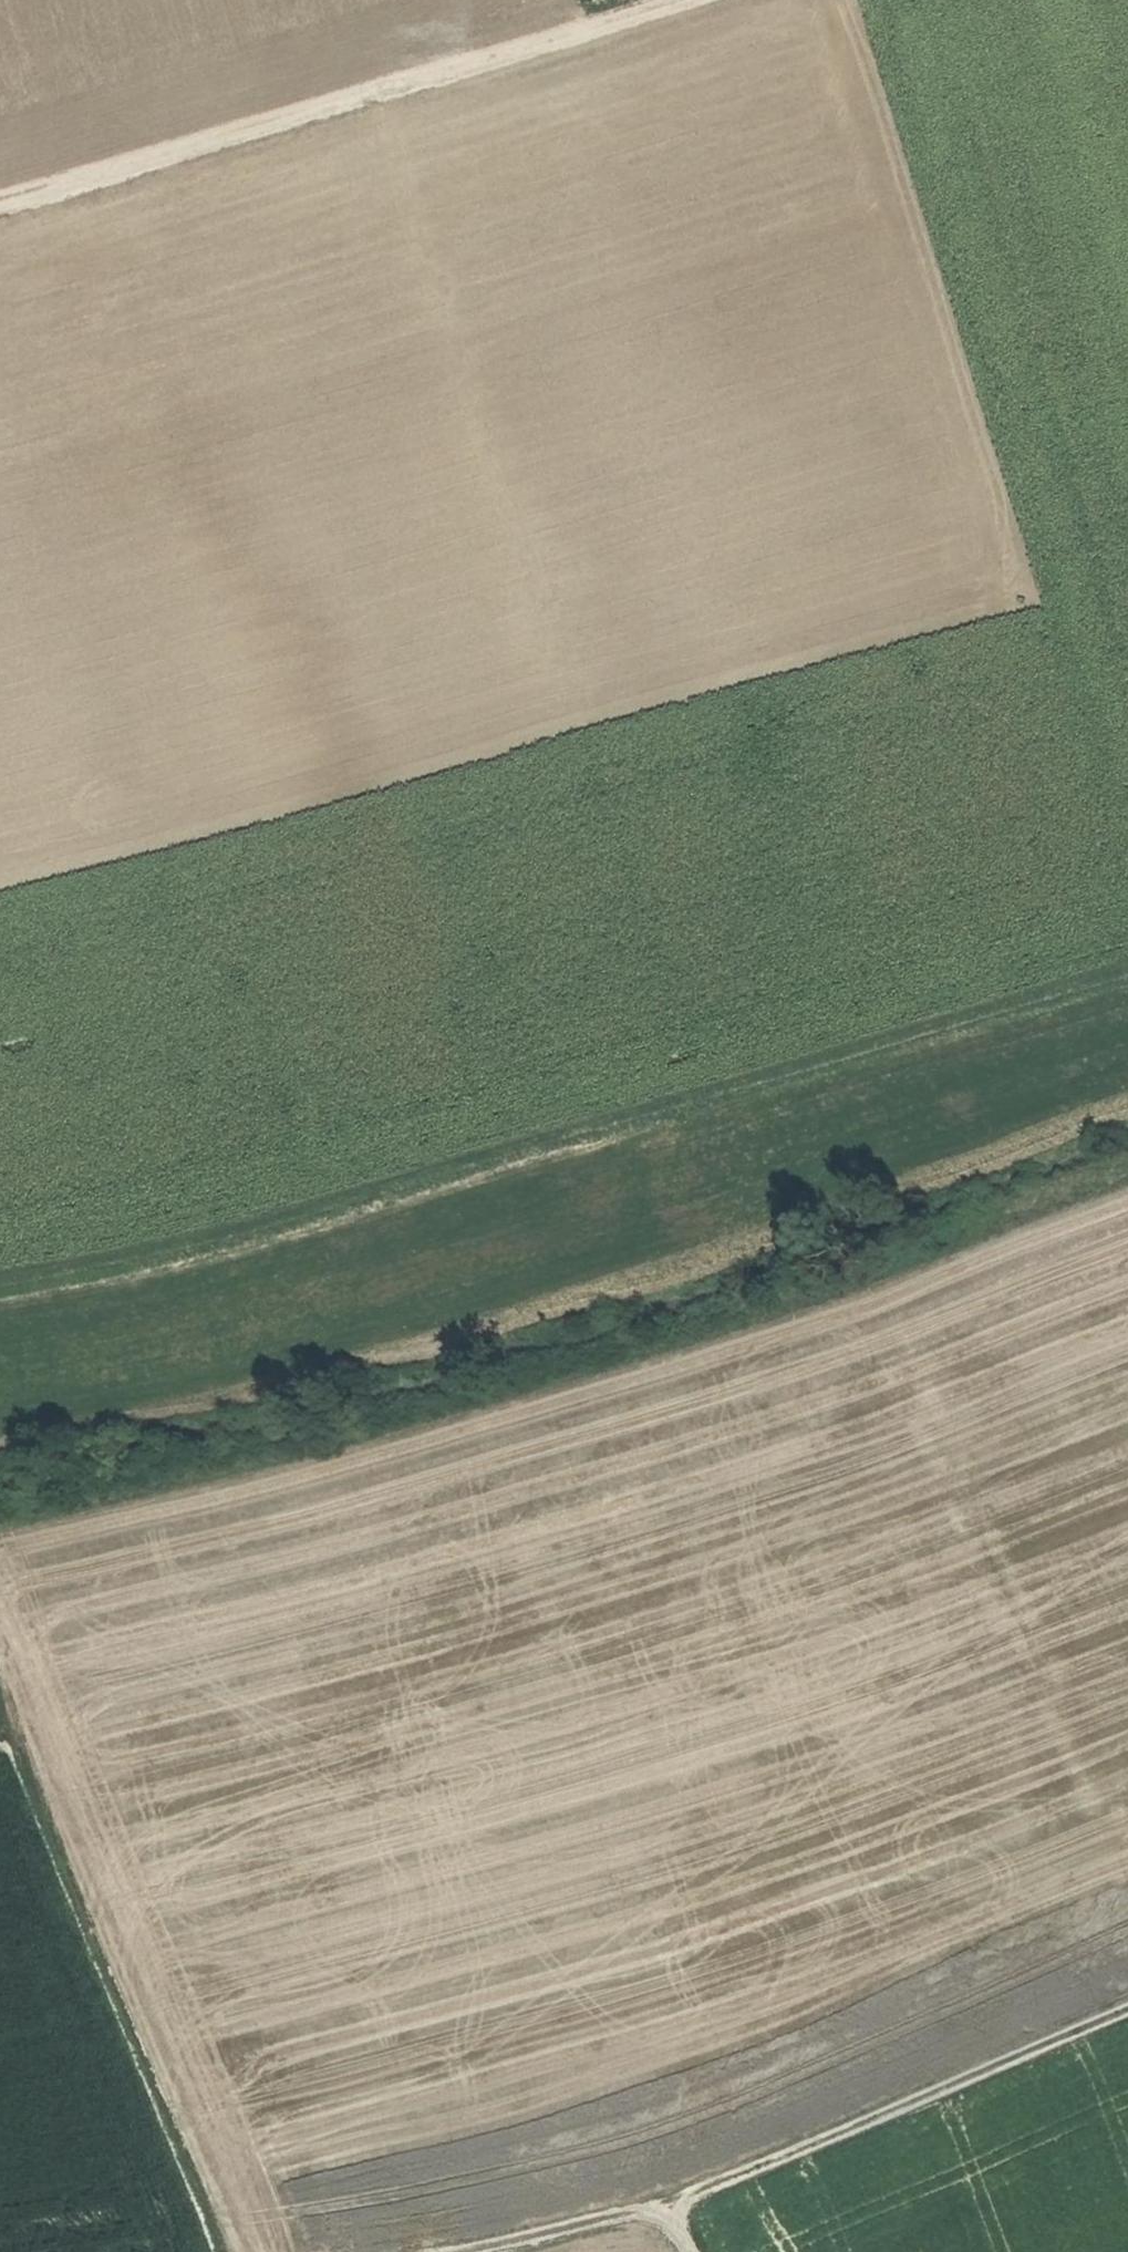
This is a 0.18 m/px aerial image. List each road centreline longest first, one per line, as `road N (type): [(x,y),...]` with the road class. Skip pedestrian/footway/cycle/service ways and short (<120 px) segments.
road 1 (track): [(0,1272),(126,1252),(1127,964)]
road 2 (track): [(687,0),(0,201)]
road 3 (track): [(490,2251),(659,2210),(1127,2010)]
road 4 (track): [(0,1739),(7,1737),(213,2251)]

